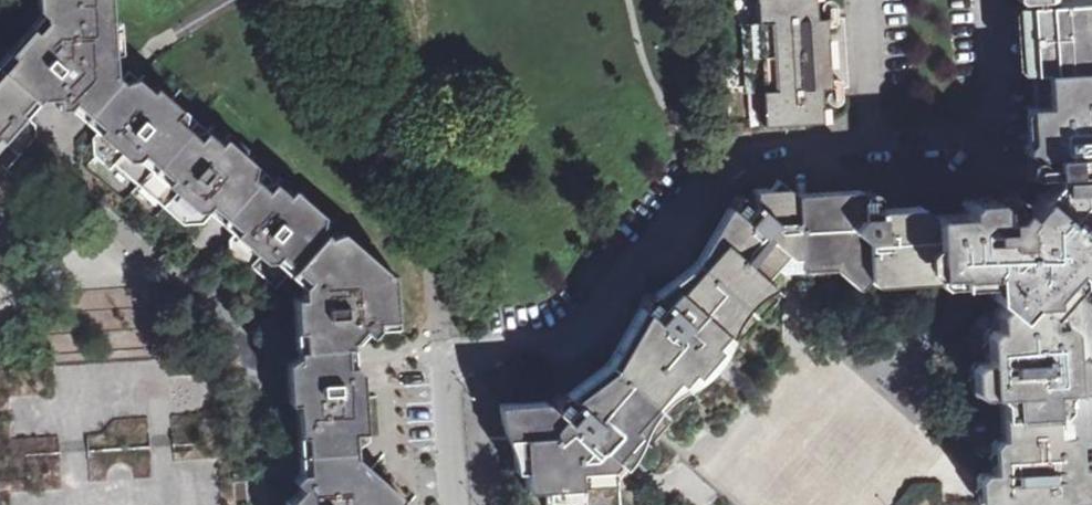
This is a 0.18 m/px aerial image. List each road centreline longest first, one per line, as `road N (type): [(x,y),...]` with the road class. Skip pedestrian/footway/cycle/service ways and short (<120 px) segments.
road 1 (residential): [(465,504),(460,342),(563,338),(702,187),(759,139),(875,133)]
road 2 (residential): [(875,133),(1003,123),(996,0)]
road 3 (residential): [(868,0),(875,133)]

